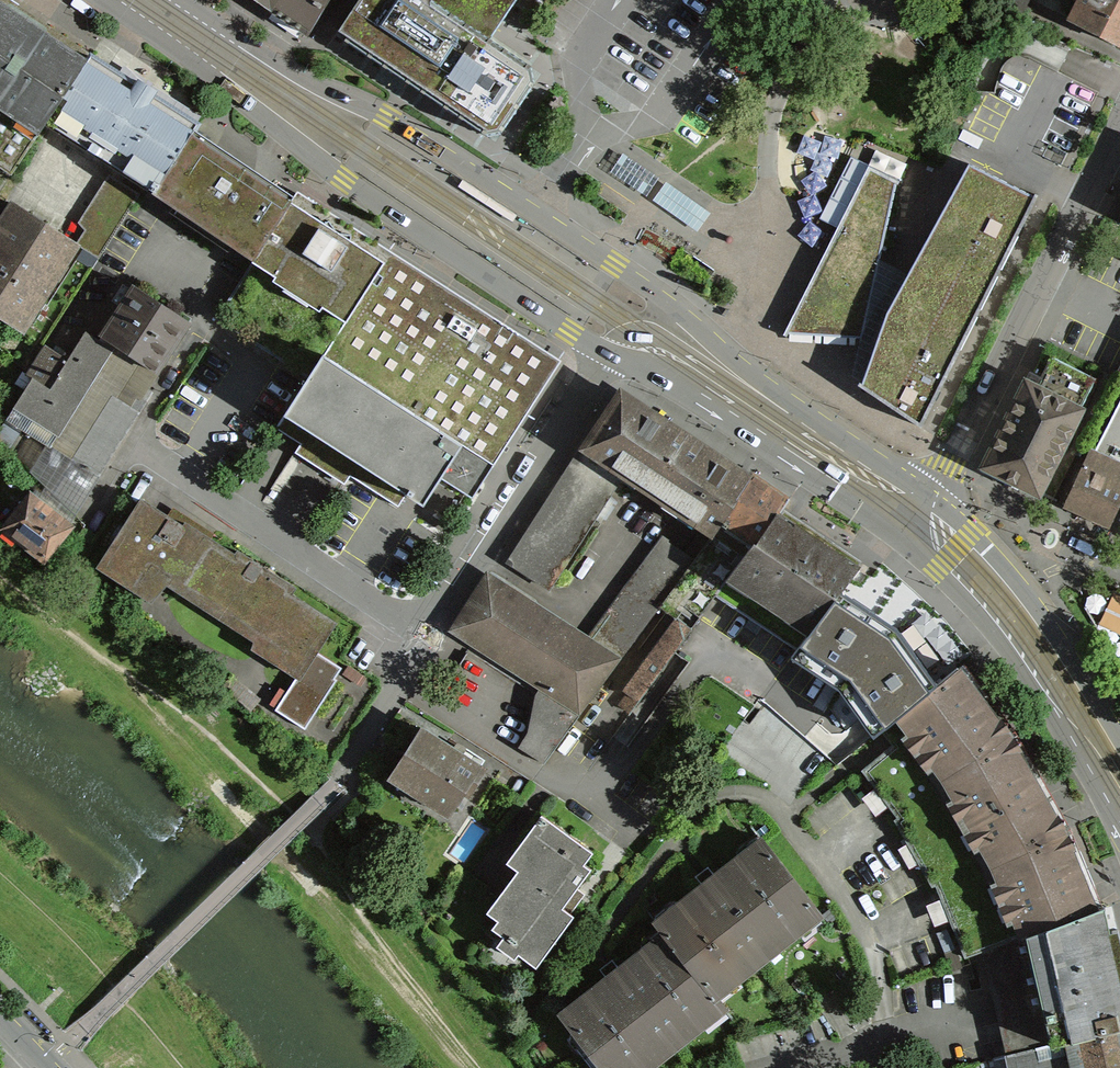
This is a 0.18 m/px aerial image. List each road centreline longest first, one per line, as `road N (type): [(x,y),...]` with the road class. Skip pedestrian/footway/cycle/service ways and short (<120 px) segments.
road 1 (primary): [(101,0),(304,154),(610,358)]
road 2 (primary): [(698,333),(535,210),(388,117),(296,76),(184,0)]
road 3 (residential): [(933,496),(1119,139)]
road 4 (primary): [(895,539),(985,624),(1119,832)]
road 5 (residential): [(430,635),(129,437)]
road 6 (primary): [(610,358),(895,539)]
road 7 (residential): [(610,358),(430,635)]
road 8 (primary): [(1119,727),(1033,601),(972,528),(933,496)]
road 9 (primary): [(933,496),(698,333)]
road 10 (residential): [(318,801),(344,774),(430,635)]

